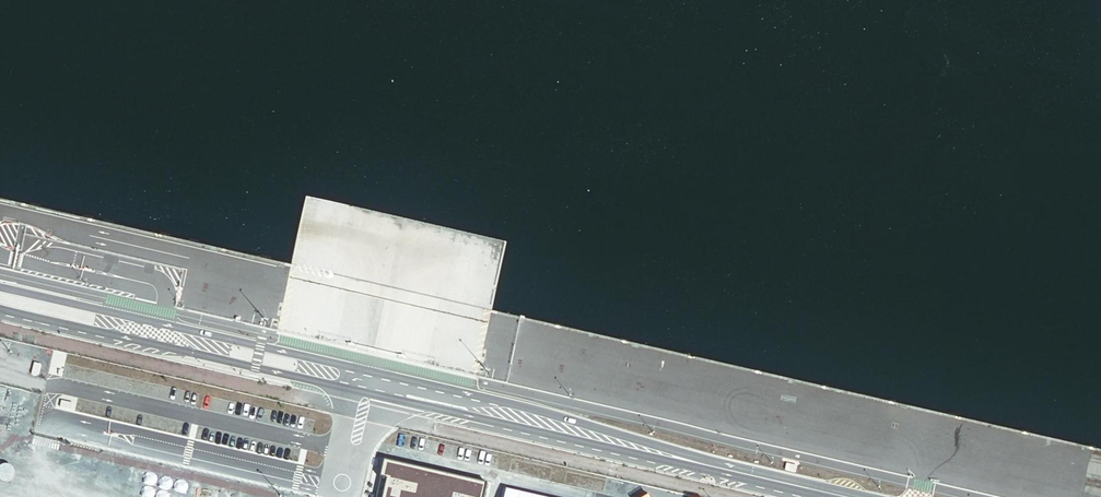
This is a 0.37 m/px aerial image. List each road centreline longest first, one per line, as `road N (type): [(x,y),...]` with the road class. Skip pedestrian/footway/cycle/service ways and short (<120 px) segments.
road 1 (secondary): [(844,496),(528,406),(0,287)]
road 2 (secondary): [(0,308),(830,496)]

